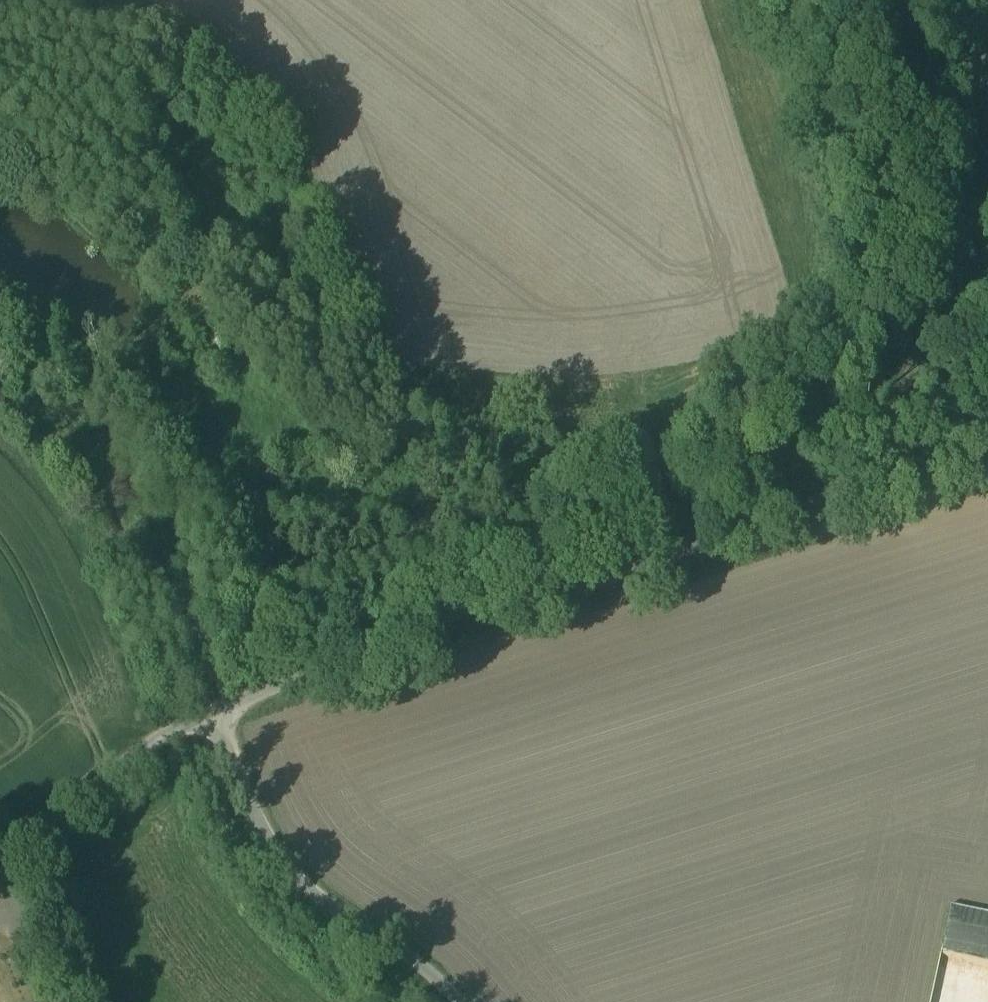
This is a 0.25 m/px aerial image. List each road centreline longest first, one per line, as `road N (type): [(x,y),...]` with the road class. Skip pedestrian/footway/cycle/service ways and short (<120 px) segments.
road 1 (residential): [(215,691),(987,447)]
road 2 (residential): [(471,1001),(439,959),(304,871),(215,691)]
road 3 (residential): [(0,848),(154,721),(215,691)]

